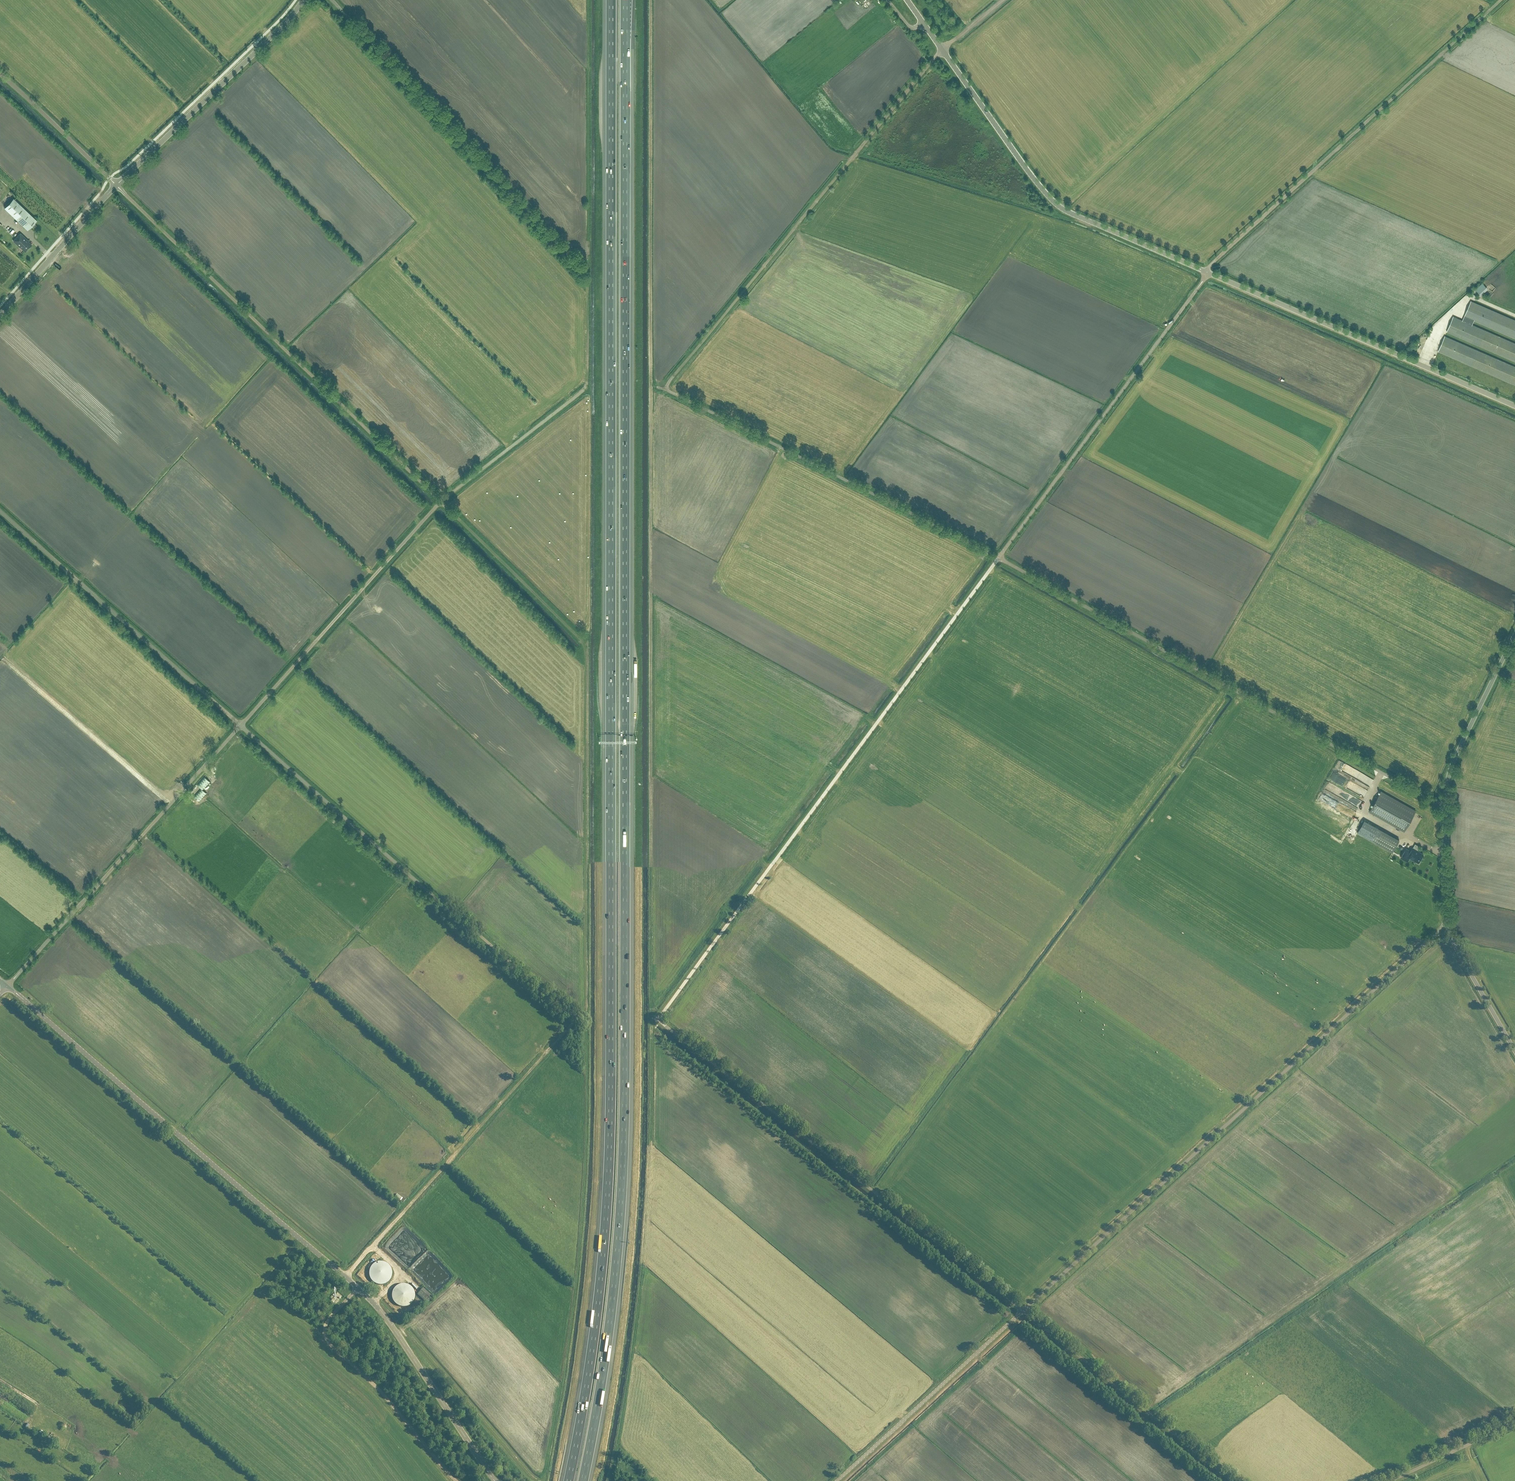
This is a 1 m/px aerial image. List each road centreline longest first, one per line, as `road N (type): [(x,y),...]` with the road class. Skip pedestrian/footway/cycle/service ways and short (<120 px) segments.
road 1 (motorway): [(584,1480),(617,1284),(628,1101),(625,0)]
road 2 (motorway): [(611,0),(610,1100),(601,1279),(569,1480)]
road 3 (track): [(441,501),(585,646),(584,1017),(573,1016),(376,1242)]
road 4 (unclassified): [(1022,1311),(1448,930)]
road 5 (track): [(1002,0),(931,61),(664,388)]
road 6 (unclassified): [(1444,807),(999,557)]
road 7 (tertiary): [(357,1288),(8,986)]
road 8 (unclassified): [(1022,1311),(665,1027)]
road 9 (unclassified): [(441,501),(116,185)]
road 10 (unclassified): [(573,1016),(240,725)]
road 11 (unclassified): [(1206,272),(1062,208),(907,0)]
road 12 (track): [(1500,0),(1206,272)]
road 13 (unclassified): [(587,277),(333,0)]
road 14 (unclassified): [(999,557),(664,388)]
road 15 (unclassified): [(999,557),(1206,272)]
road 16 (unclassified): [(8,986),(240,725)]
road 17 (unclassified): [(1514,406),(1206,272)]
road 18 (unclassified): [(240,725),(0,510)]
road 19 (unclassified): [(240,725),(441,501)]
road 20 (unclassified): [(1230,1480),(1022,1311)]
road 21 (tertiary): [(116,185),(302,0)]
road 22 (unclassified): [(842,1480),(1022,1311)]
road 23 (tertiary): [(494,1480),(357,1288)]
road 24 (unclassified): [(1444,807),(1455,762),(1514,635)]
road 25 (unclassified): [(441,501),(586,386)]
road 26 (track): [(333,1349),(382,1392),(457,1480)]
road 27 (tertiary): [(0,315),(116,185)]
road 28 (unclassified): [(116,185),(0,73)]
road 29 (unclassified): [(1514,1052),(1448,930)]
road 30 (unclassified): [(1398,1480),(1514,1425)]
road 31 (unclassified): [(1448,930),(1444,807)]

